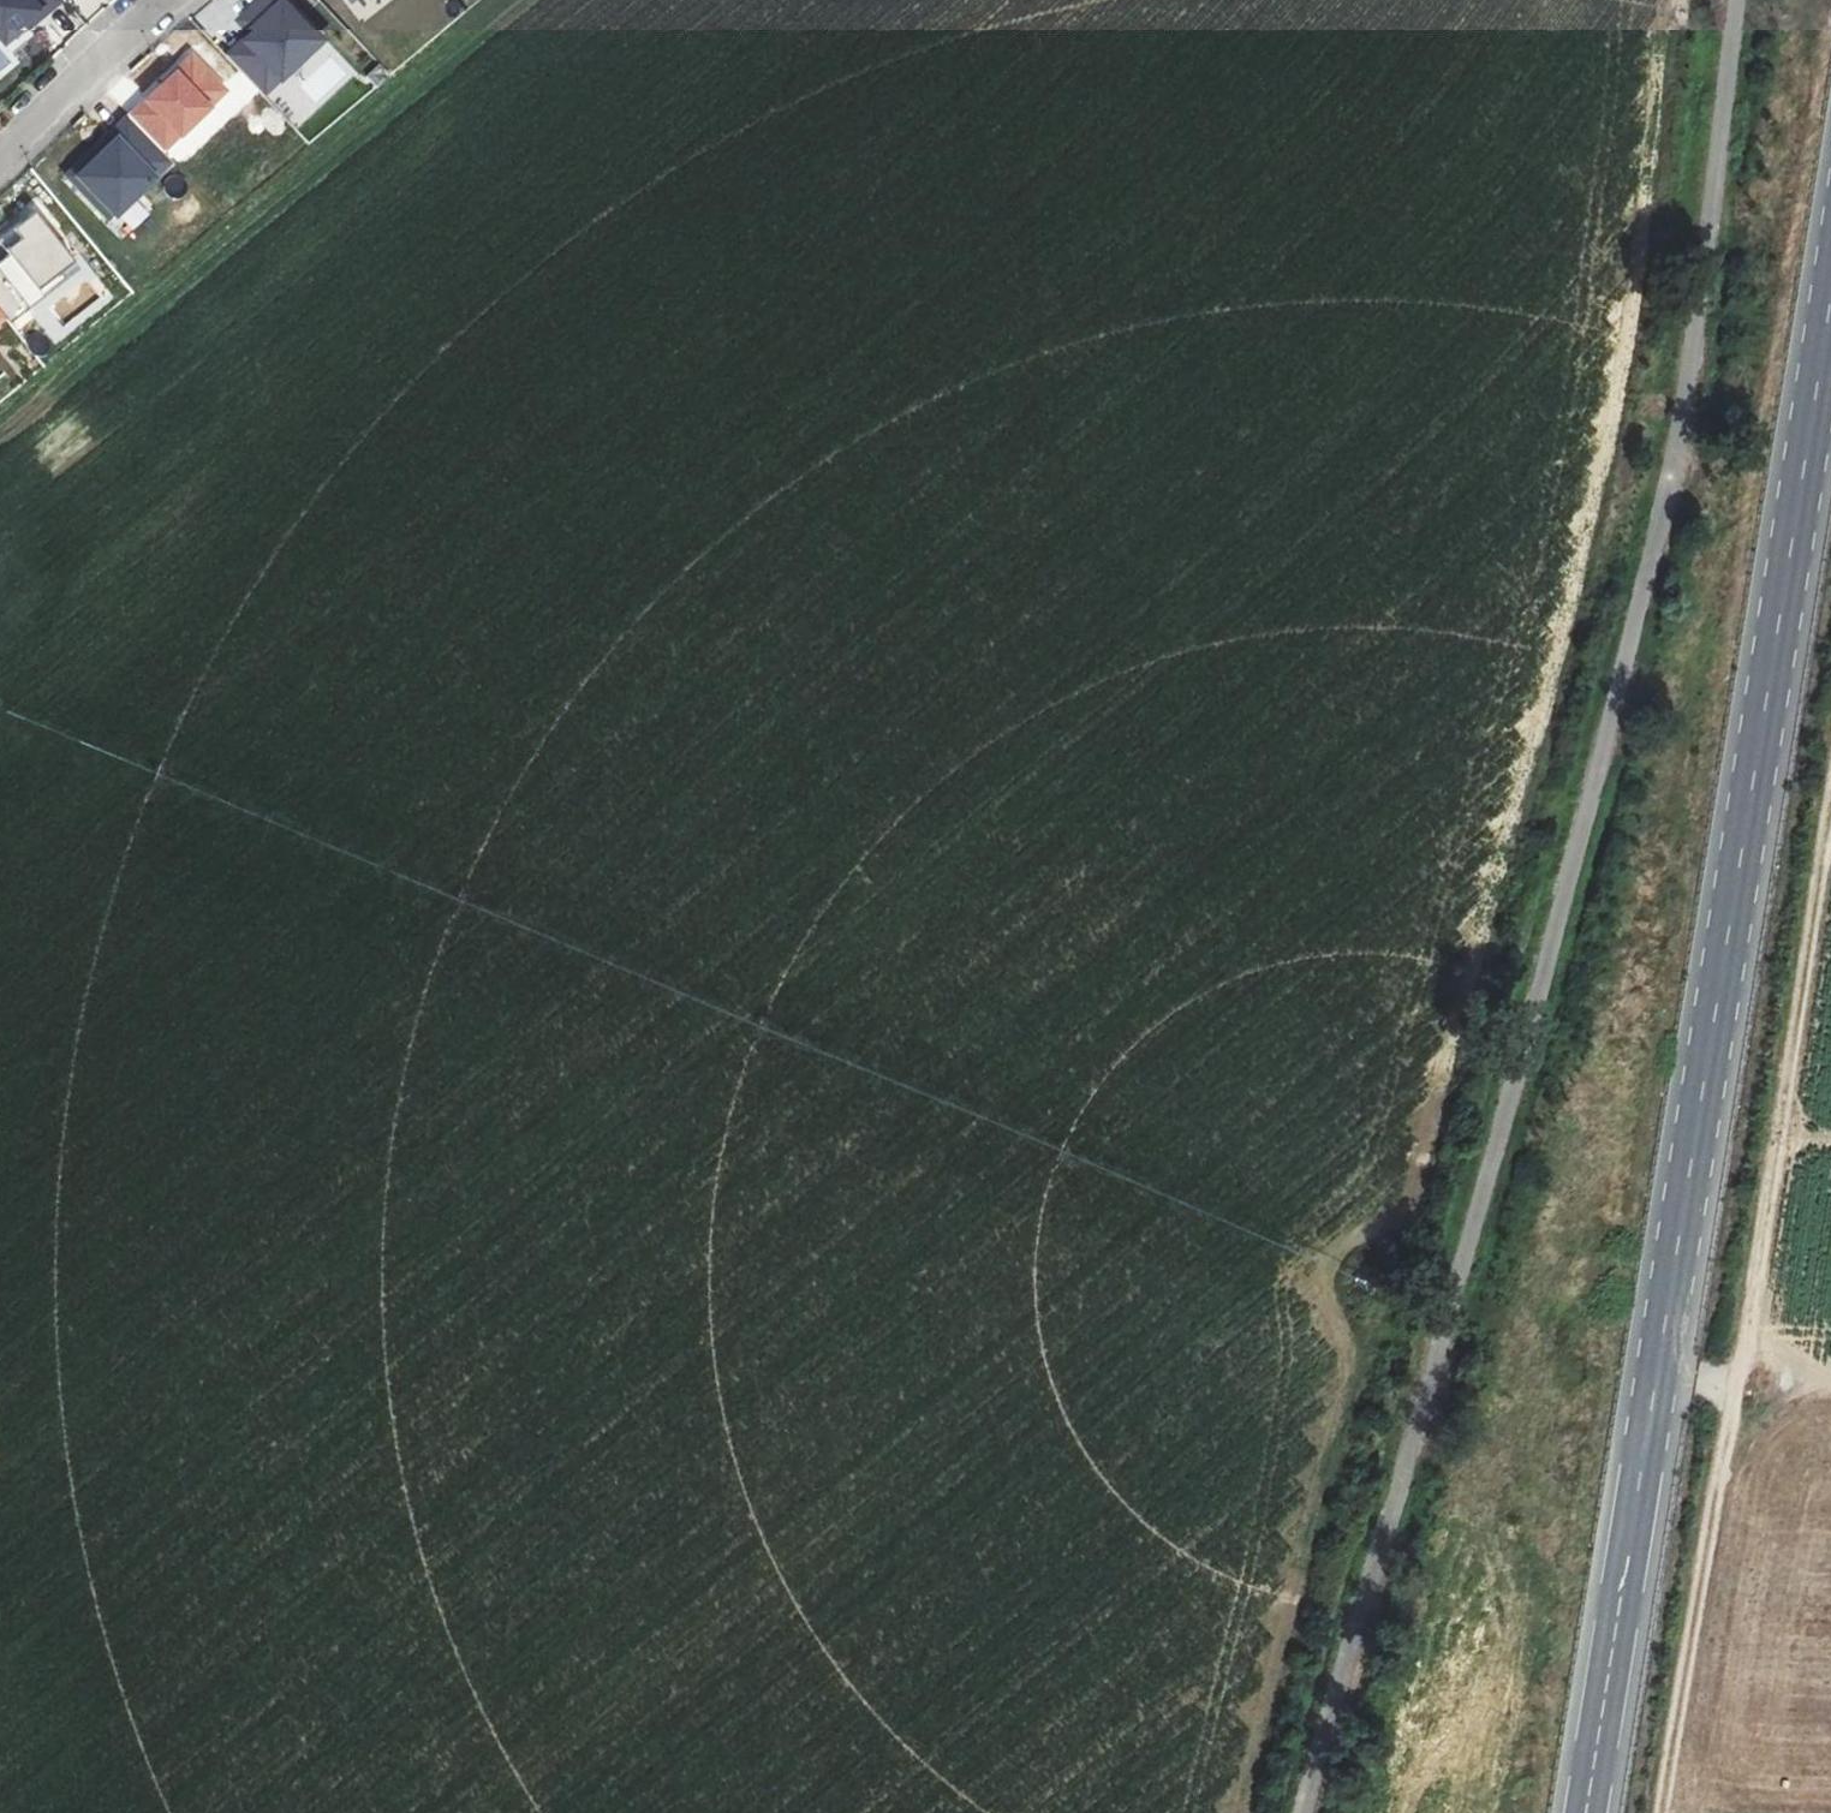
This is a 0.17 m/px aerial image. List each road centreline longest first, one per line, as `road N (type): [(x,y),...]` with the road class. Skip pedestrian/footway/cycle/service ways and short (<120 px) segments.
road 1 (secondary): [(1580,1812),(1830,208)]
road 2 (residential): [(0,135),(171,0)]

